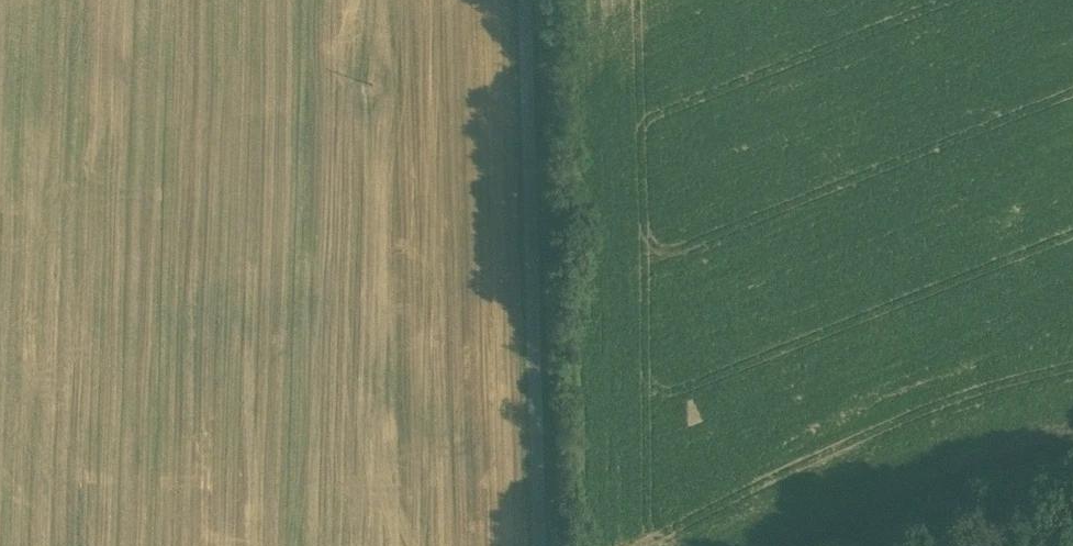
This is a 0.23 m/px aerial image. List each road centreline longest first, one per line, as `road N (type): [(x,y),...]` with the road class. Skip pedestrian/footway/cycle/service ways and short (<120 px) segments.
road 1 (unclassified): [(538,545),(524,0)]

